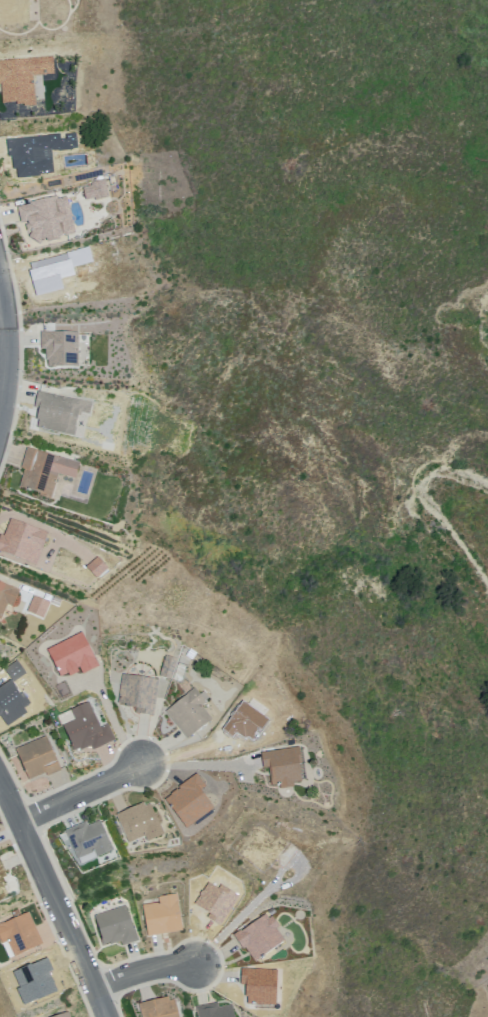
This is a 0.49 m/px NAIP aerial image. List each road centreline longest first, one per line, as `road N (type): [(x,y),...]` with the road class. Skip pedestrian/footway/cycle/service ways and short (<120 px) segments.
road 1 (residential): [(107,1016),(0,772)]
road 2 (residential): [(0,441),(11,381),(0,264)]
road 3 (residential): [(23,823),(145,764)]

